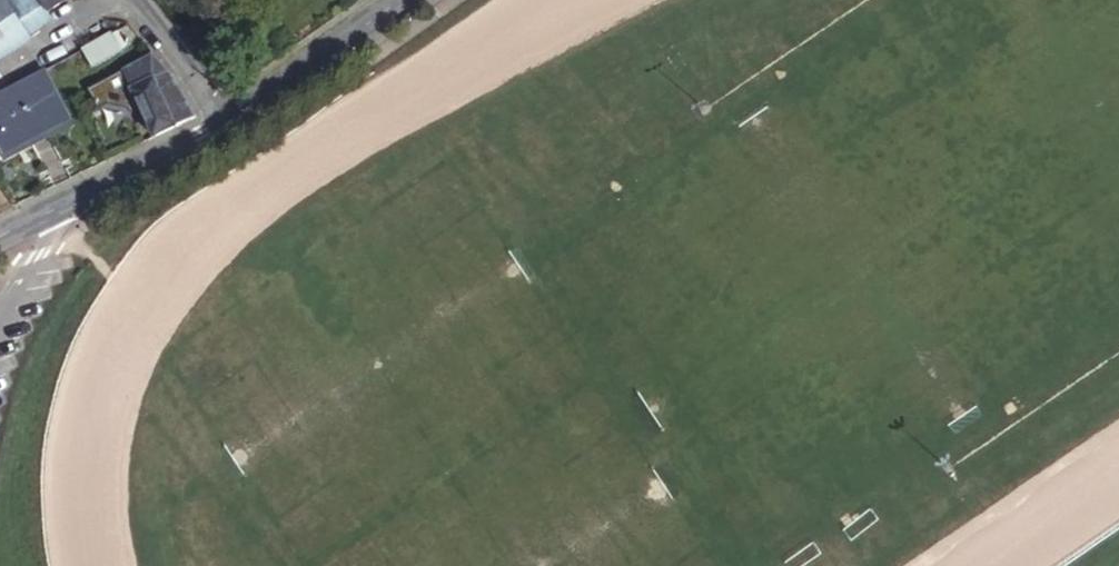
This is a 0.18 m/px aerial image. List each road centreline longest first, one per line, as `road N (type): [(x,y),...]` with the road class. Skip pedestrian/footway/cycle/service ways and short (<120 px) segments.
road 1 (unclassified): [(0,232),(232,115)]
road 2 (unclassified): [(232,115),(393,0)]
road 3 (residential): [(232,115),(137,0)]

